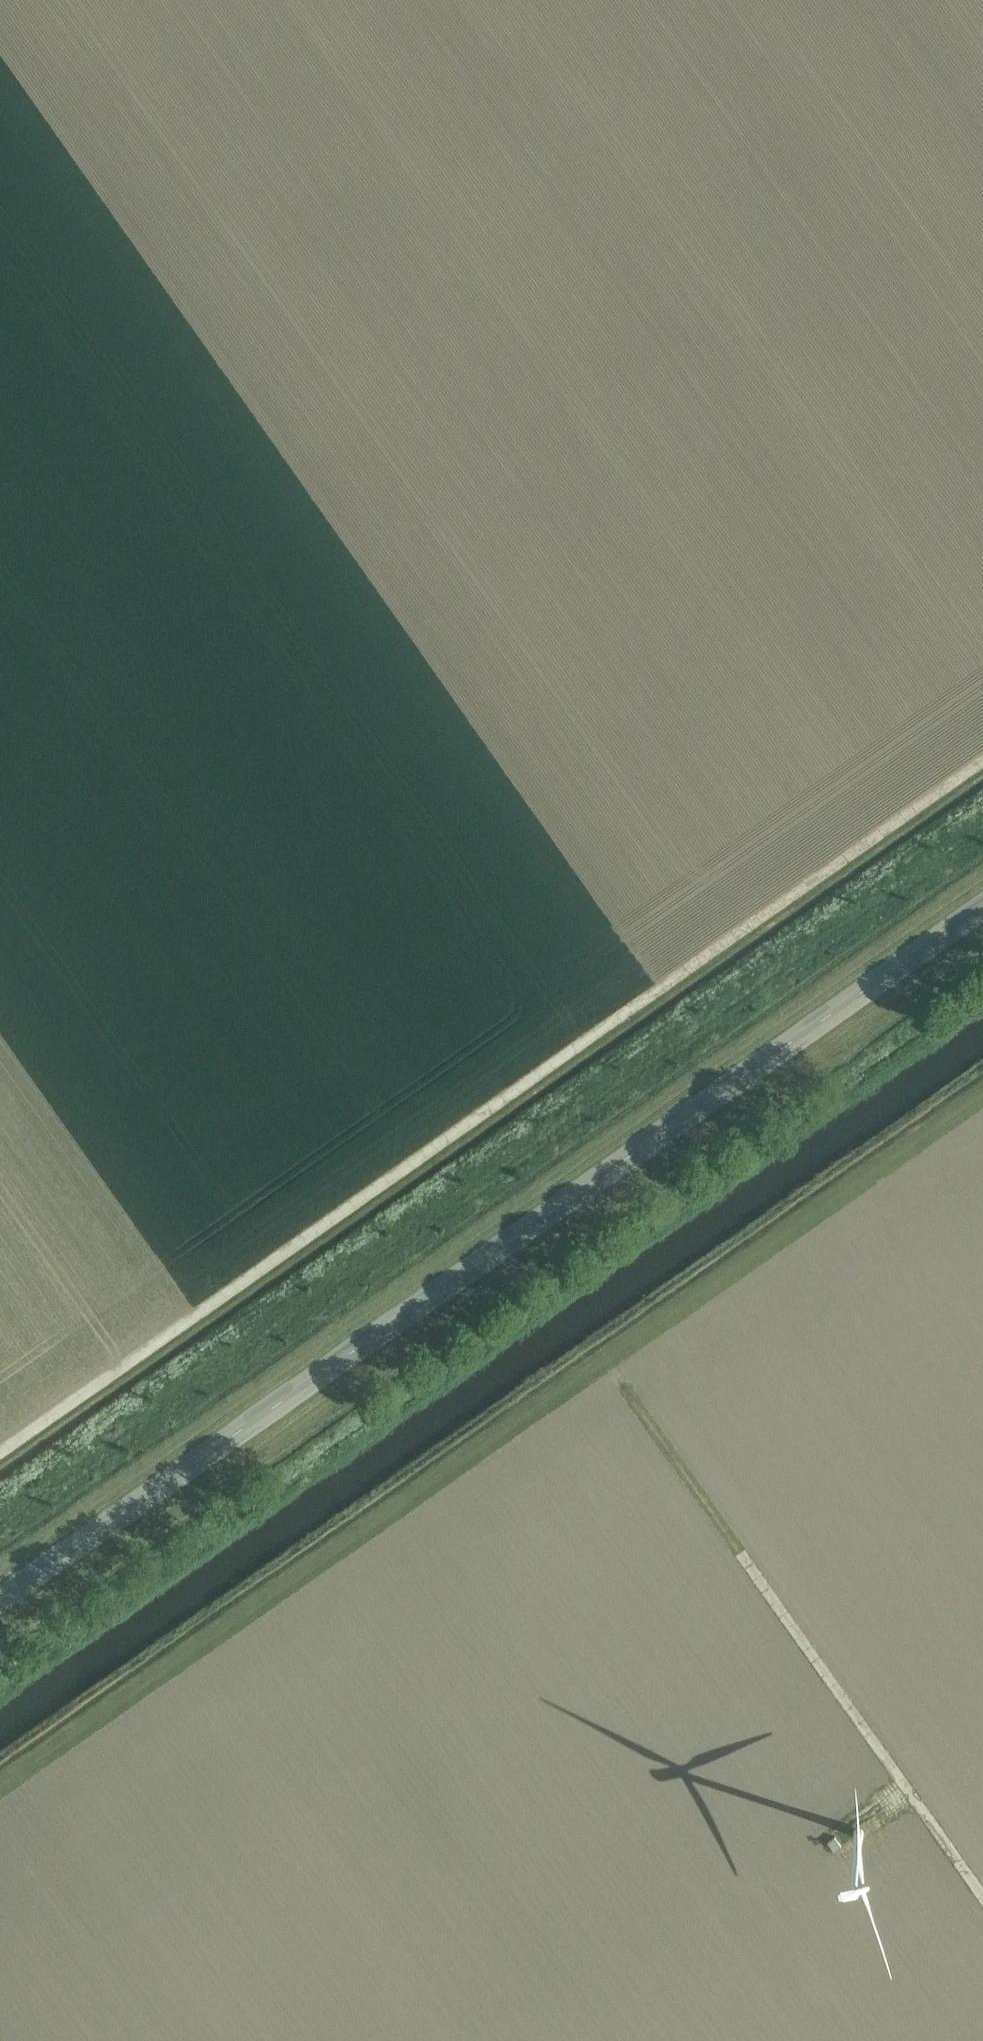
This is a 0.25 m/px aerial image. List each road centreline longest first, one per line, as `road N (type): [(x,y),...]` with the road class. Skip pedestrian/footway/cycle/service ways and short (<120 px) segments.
road 1 (unclassified): [(0,1604),(982,911)]
road 2 (track): [(741,1558),(982,1901)]

